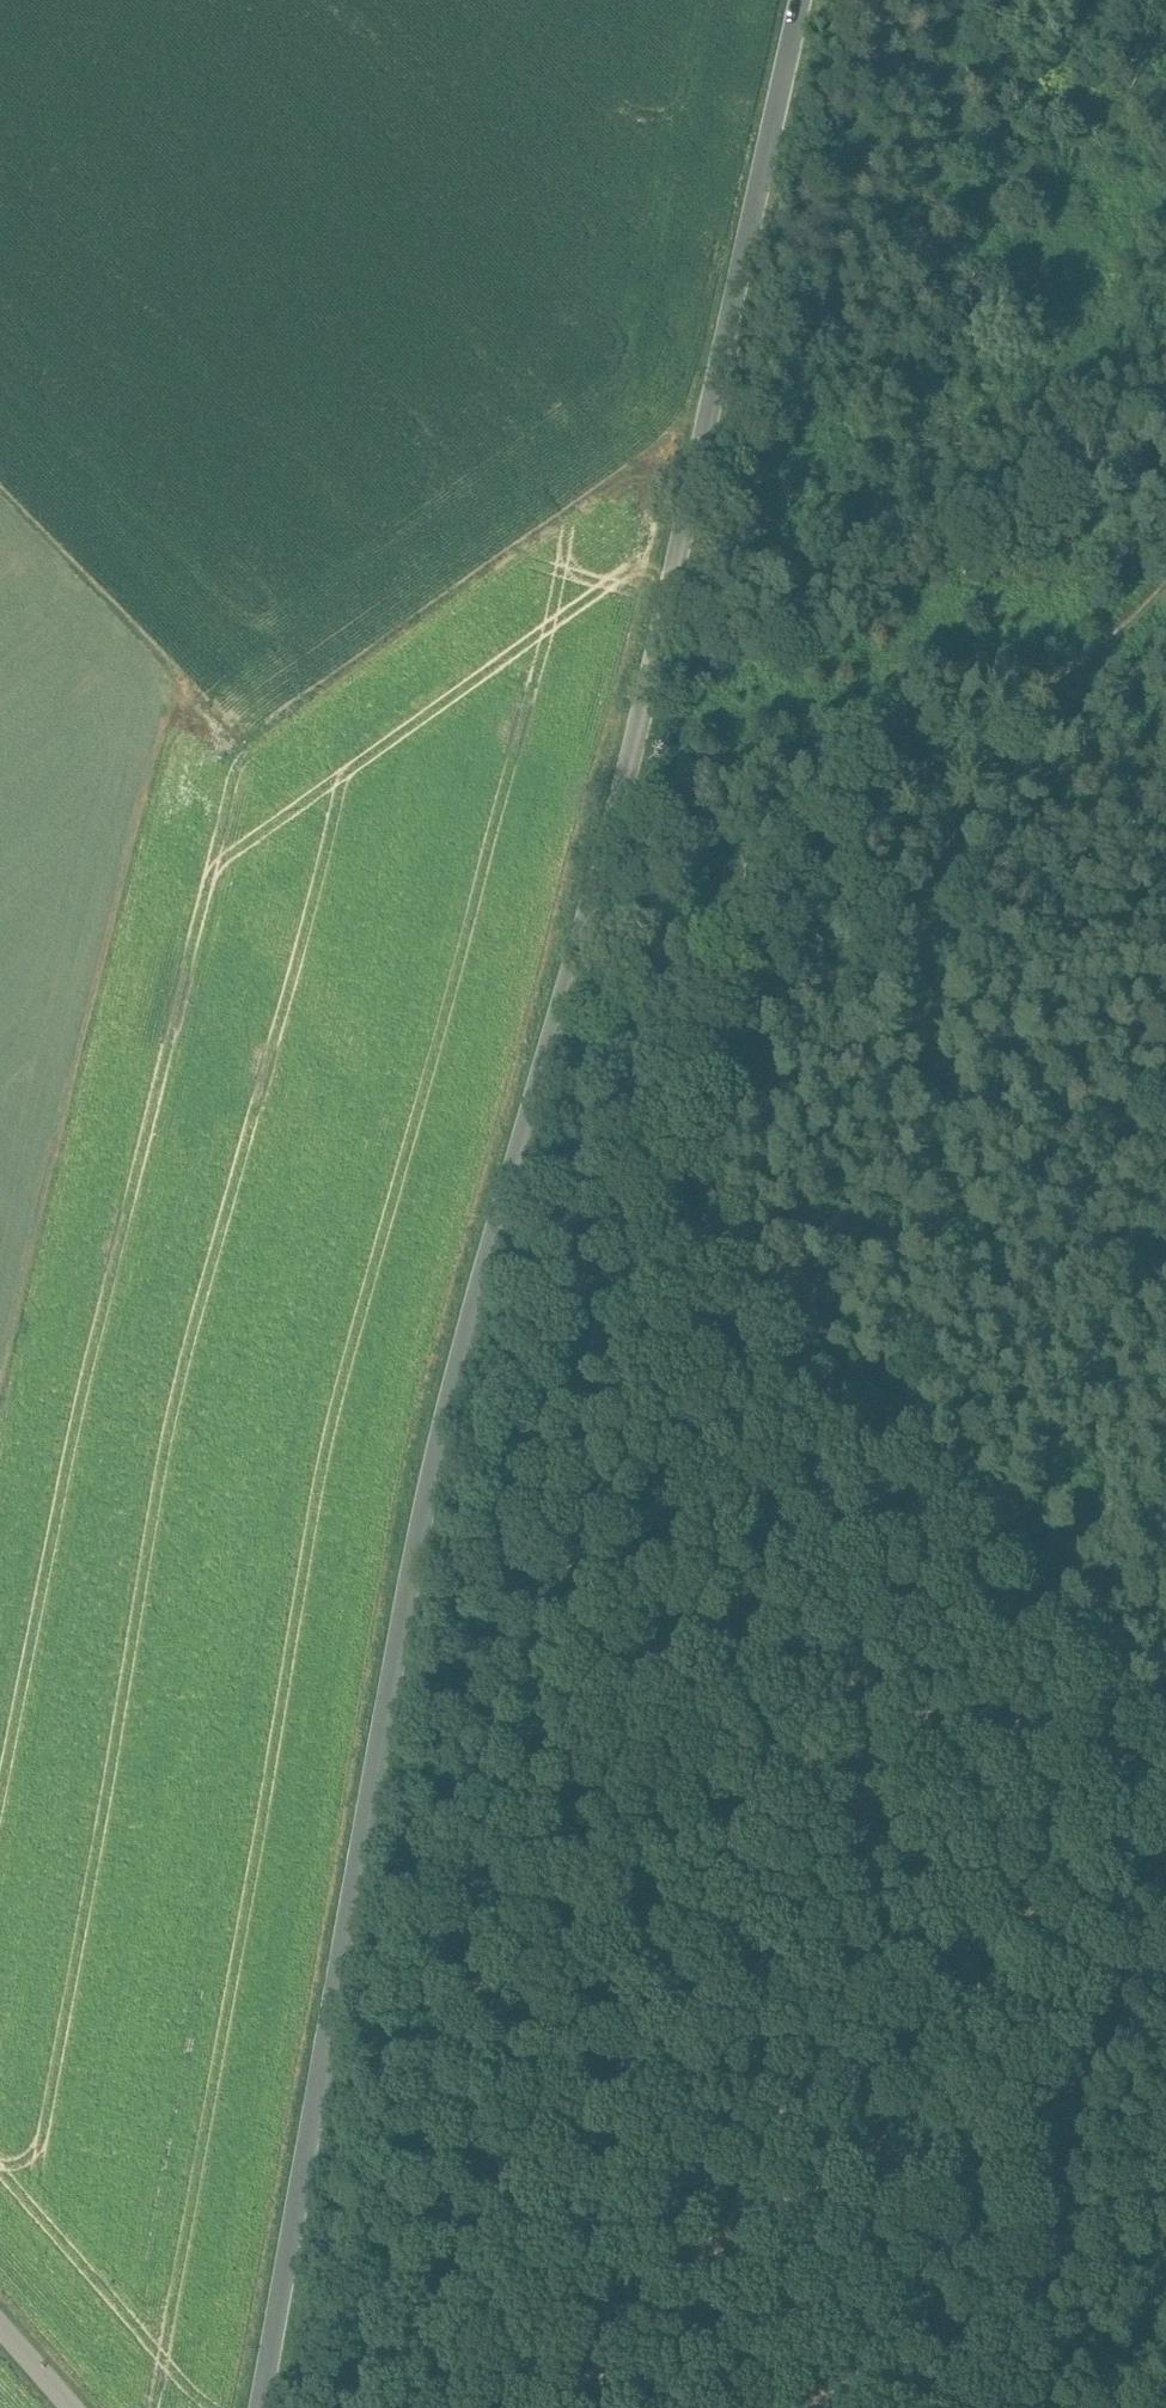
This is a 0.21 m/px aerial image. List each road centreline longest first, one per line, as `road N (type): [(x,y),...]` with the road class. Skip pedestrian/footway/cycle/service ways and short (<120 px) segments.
road 1 (unclassified): [(807,0),(743,355),(585,940),(258,2407)]
road 2 (track): [(1165,1916),(985,2407)]

